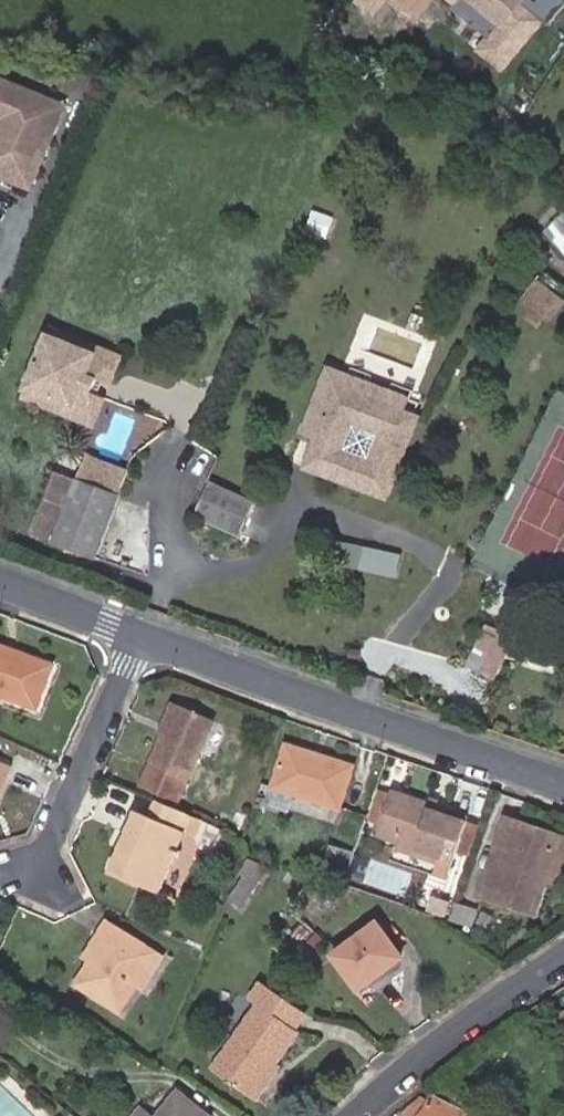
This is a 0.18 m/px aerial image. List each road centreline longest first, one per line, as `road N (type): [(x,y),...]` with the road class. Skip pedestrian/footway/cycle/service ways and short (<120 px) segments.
road 1 (residential): [(136,630),(563,785)]
road 2 (residential): [(136,630),(32,874)]
road 3 (residential): [(563,954),(445,1034),(356,1115)]
road 4 (residential): [(0,583),(136,630)]

